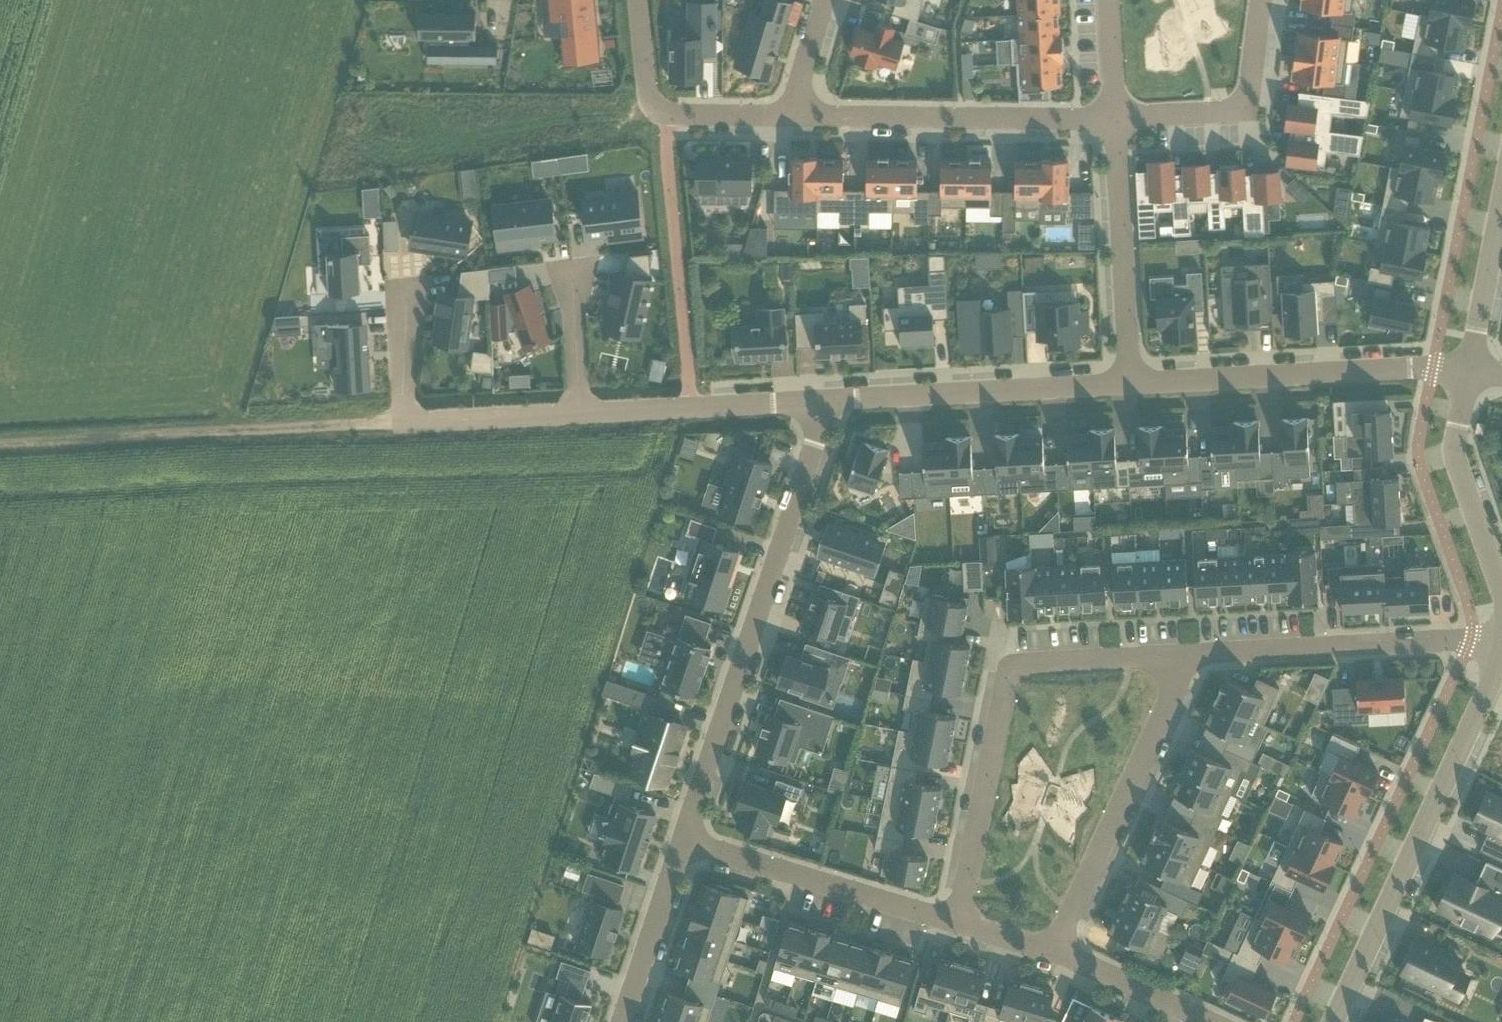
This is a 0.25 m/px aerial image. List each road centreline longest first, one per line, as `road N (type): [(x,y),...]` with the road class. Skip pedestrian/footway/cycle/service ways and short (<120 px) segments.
road 1 (residential): [(831,405),(682,843)]
road 2 (residential): [(953,922),(1016,668),(1188,656)]
road 3 (track): [(408,423),(0,443)]
road 4 (residential): [(1335,1021),(1501,657)]
road 5 (residential): [(1469,368),(1128,382)]
road 6 (residential): [(584,415),(408,423),(405,278)]
road 7 (residential): [(1188,656),(1058,948)]
road 8 (residential): [(1188,656),(1501,640)]
road 9 (residential): [(801,110),(1111,114)]
road 10 (residential): [(1128,382),(831,405)]
road 11 (residential): [(953,922),(682,843)]
road 12 (residential): [(1128,382),(1111,114)]
road 13 (residential): [(635,0),(648,86),(666,114),(801,110)]
road 14 (residential): [(831,405),(584,415)]
road 15 (residential): [(1259,0),(1244,110),(1111,114)]
road 16 (residential): [(1501,596),(1455,452),(1469,368)]
road 17 (residential): [(682,843),(623,1021)]
road 18 (residential): [(1214,1021),(1058,948)]
road 19 (residential): [(1469,368),(1501,201)]
road 20 (residential): [(584,415),(575,275)]

